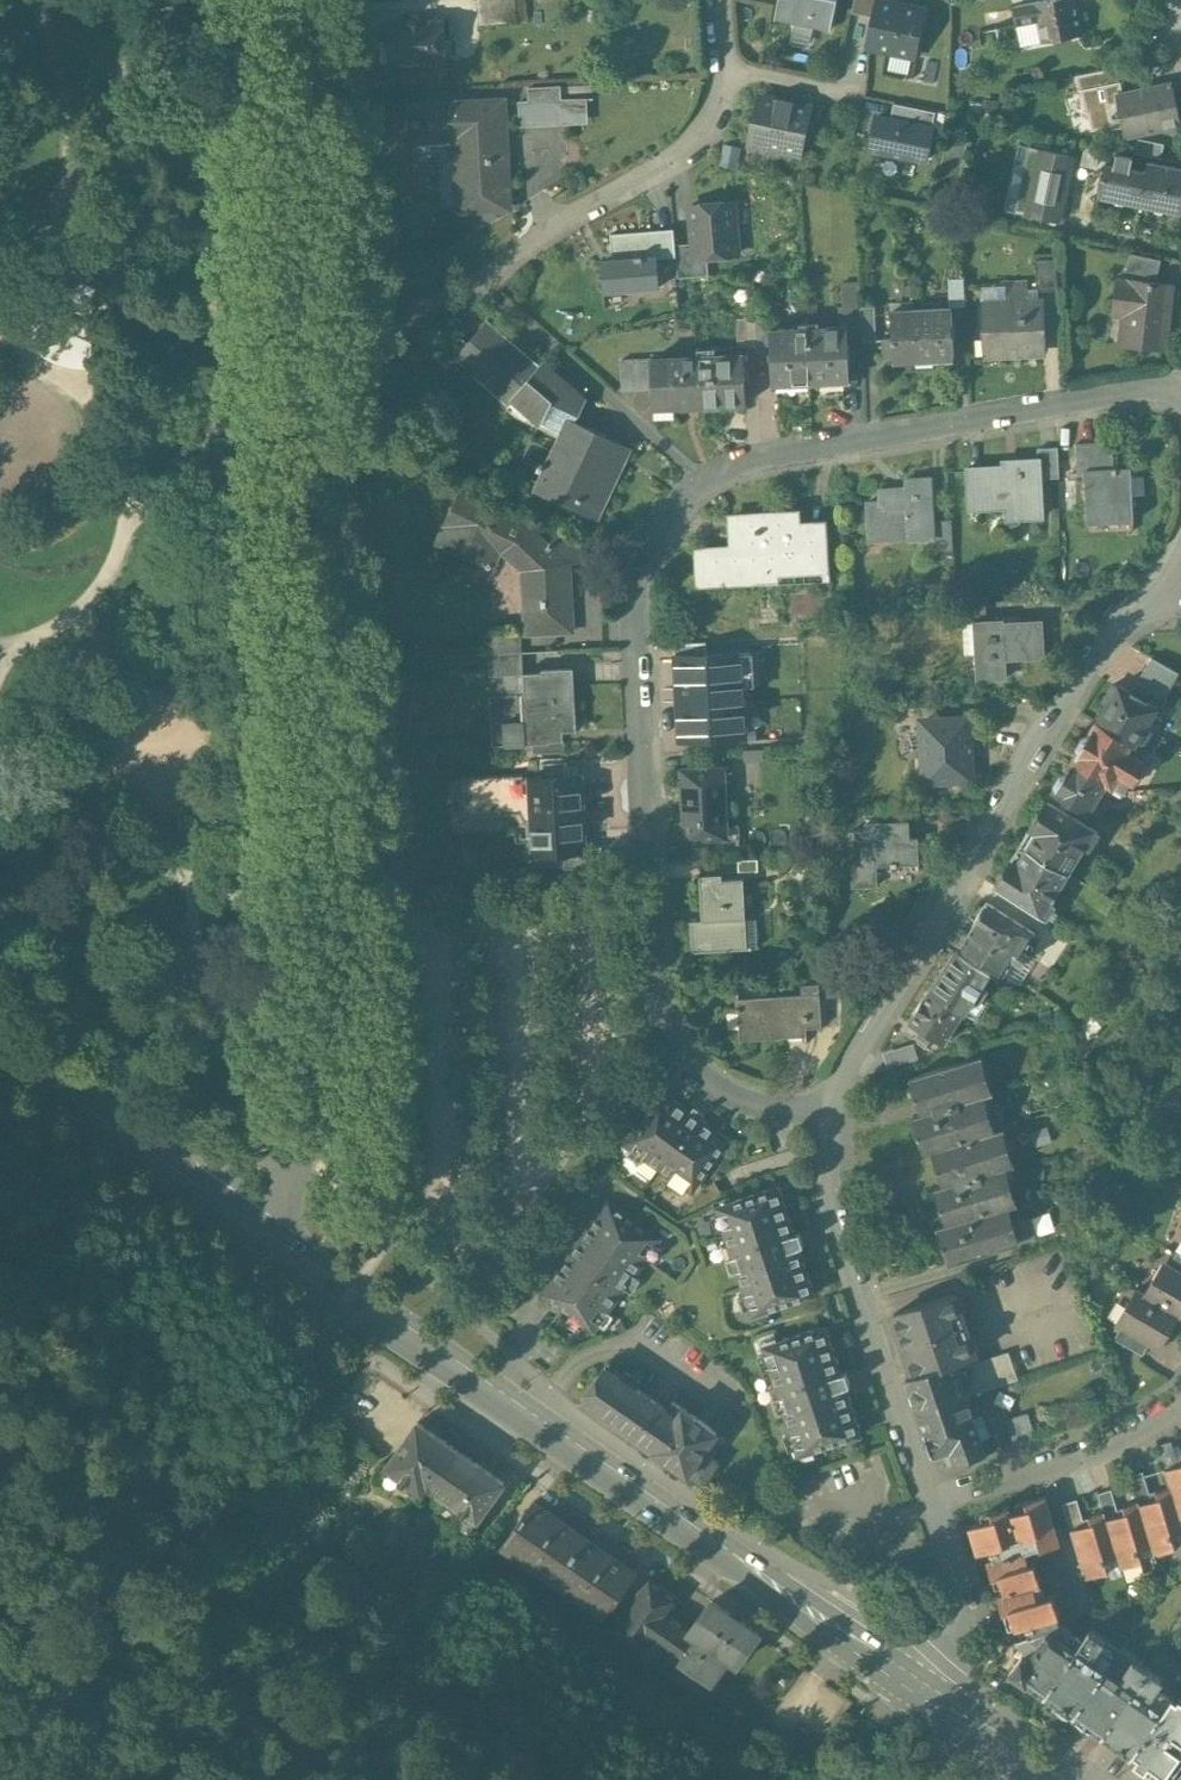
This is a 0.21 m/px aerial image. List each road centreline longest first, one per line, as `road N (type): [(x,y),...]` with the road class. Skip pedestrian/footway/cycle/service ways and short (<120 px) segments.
road 1 (residential): [(1180,388),(750,462),(669,516),(647,553),(638,590),(661,999),(689,1059),(731,1091),(827,1108)]
road 2 (unclassified): [(242,1228),(269,1189),(306,1100),(302,675),(287,335)]
road 3 (primary): [(912,1685),(242,1228)]
road 4 (residential): [(827,1108),(1061,700),(1180,568)]
road 5 (residential): [(724,74),(704,142),(575,206),(478,282),(378,327),(287,335)]
road 6 (residential): [(923,1492),(835,1201),(827,1108)]
road 7 (unclassified): [(287,335),(271,0)]
road 8 (primary): [(242,1228),(0,1055)]
road 9 (residential): [(923,1492),(1140,1426),(1180,1399)]
road 10 (residential): [(912,1685),(931,1659),(957,1586),(923,1492)]
road 11 (track): [(362,1375),(297,1420),(340,1335)]
road 12 (primary): [(1046,1779),(912,1685)]

